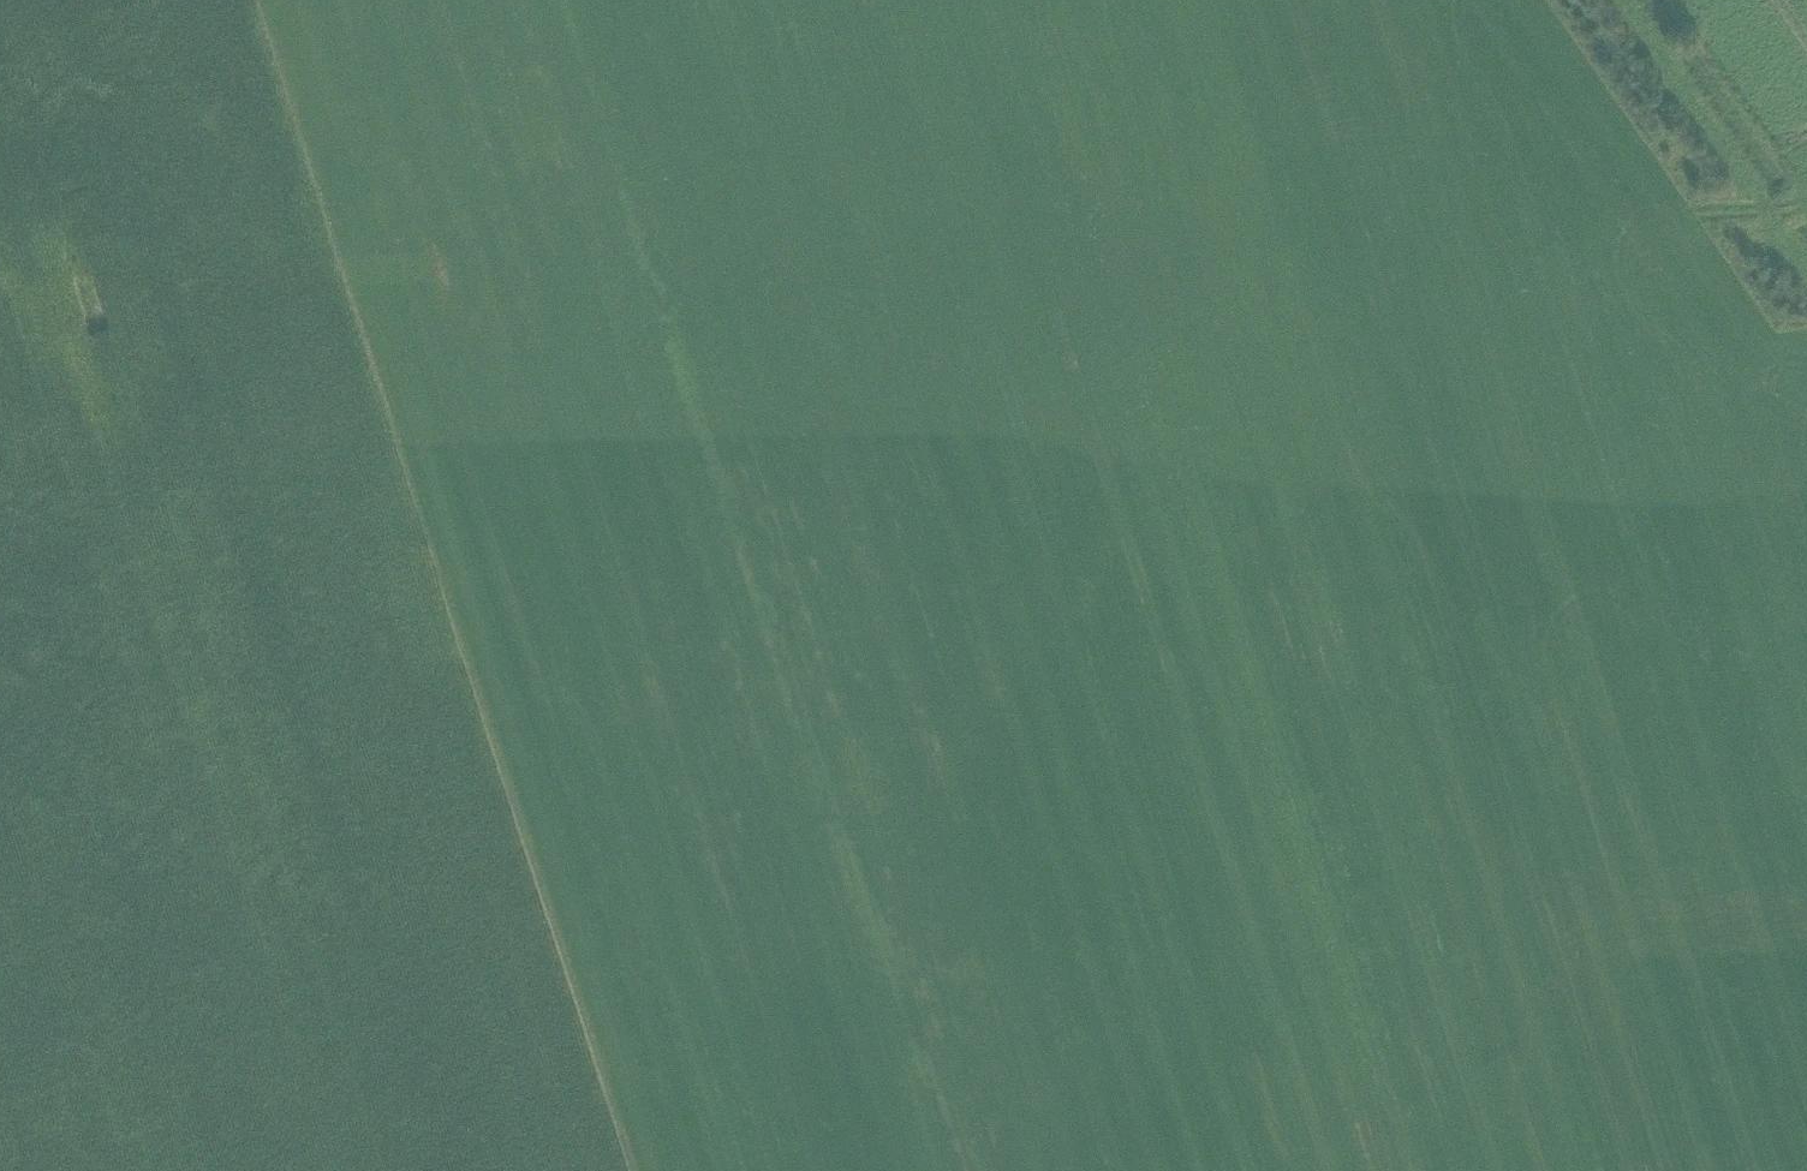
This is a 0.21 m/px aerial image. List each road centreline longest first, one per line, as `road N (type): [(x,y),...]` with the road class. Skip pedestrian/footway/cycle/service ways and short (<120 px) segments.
road 1 (track): [(1620,0),(1796,251),(1806,255)]

